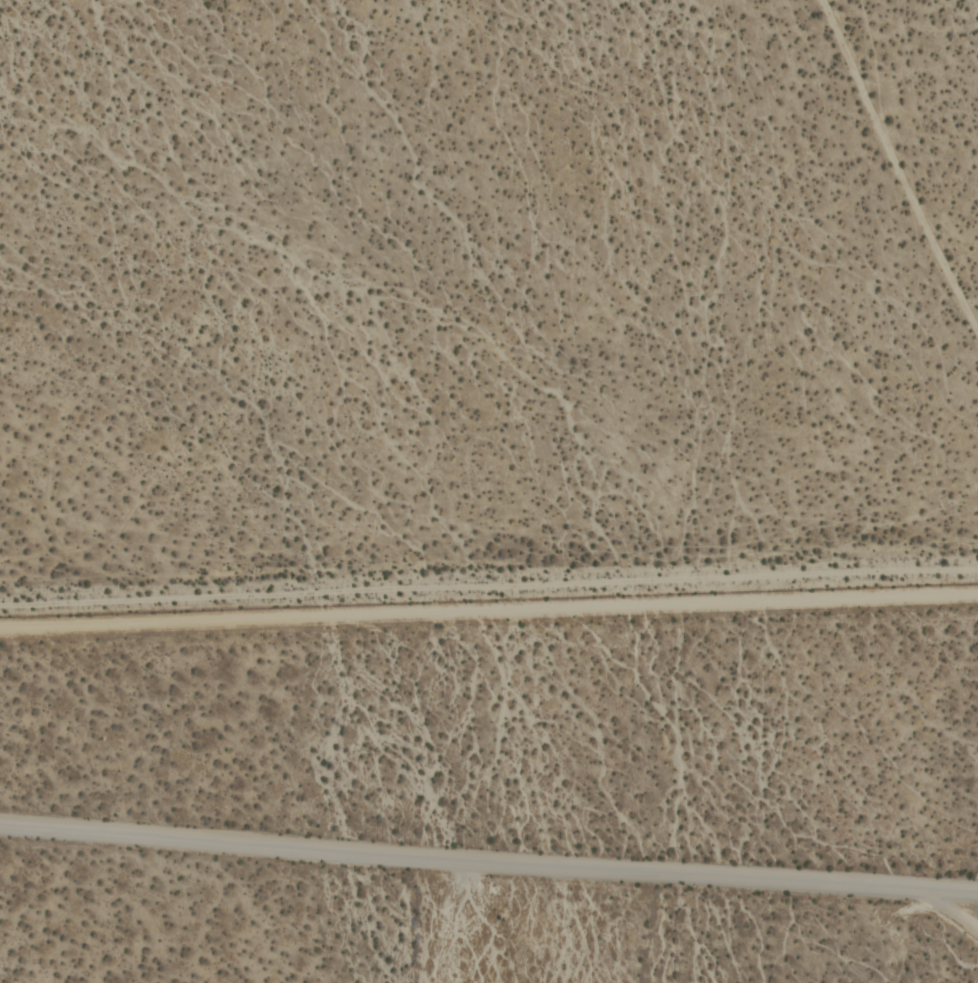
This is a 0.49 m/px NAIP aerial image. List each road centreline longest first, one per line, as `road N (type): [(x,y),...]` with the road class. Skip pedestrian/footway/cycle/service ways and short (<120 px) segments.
road 1 (track): [(977,571),(218,612),(0,615)]

